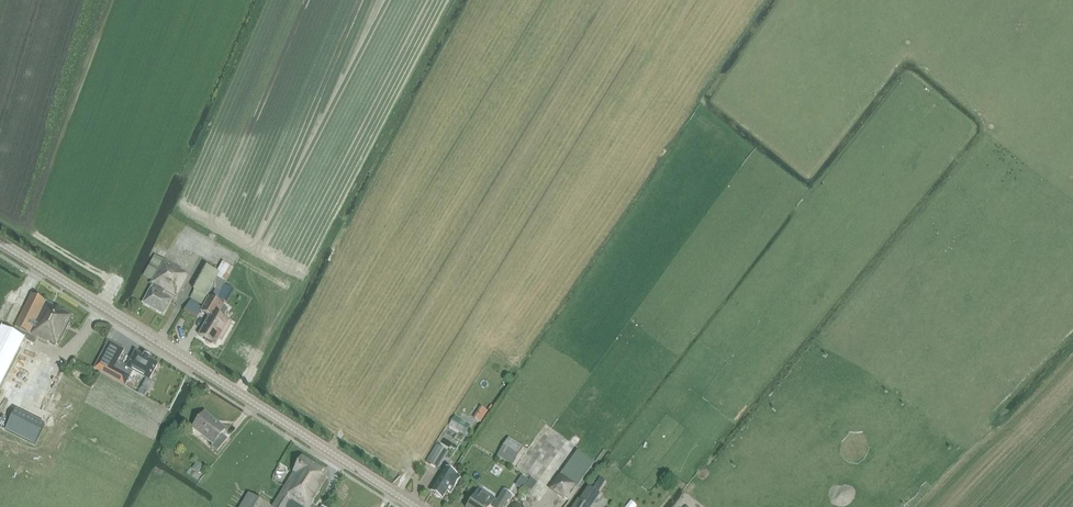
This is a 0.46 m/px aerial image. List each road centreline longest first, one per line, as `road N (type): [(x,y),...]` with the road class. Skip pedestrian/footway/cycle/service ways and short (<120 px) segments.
road 1 (tertiary): [(412,506),(0,243)]

